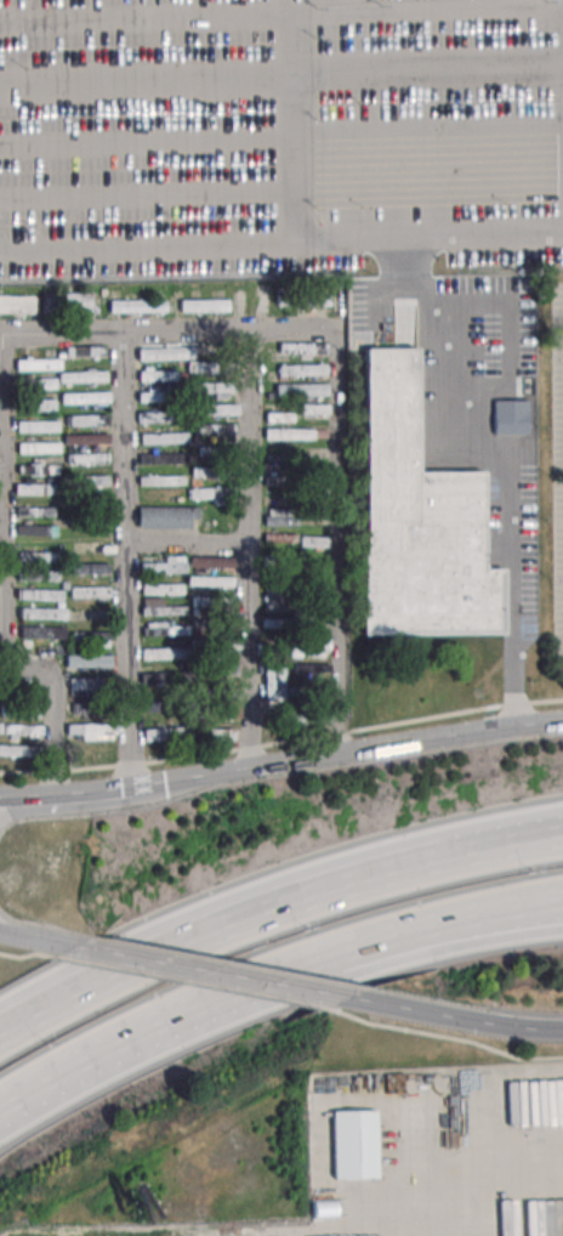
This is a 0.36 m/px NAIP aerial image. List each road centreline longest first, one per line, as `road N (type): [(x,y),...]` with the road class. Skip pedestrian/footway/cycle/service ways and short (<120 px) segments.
road 1 (motorway): [(562,832),(295,901),(91,986)]
road 2 (residential): [(336,329),(345,755)]
road 3 (motorway): [(0,1115),(188,1015),(369,949)]
road 4 (residential): [(0,338),(336,329)]
road 5 (secondary): [(76,947),(354,999)]
road 6 (residential): [(132,787),(125,544)]
road 7 (residential): [(250,767),(245,543)]
road 8 (secondary): [(562,724),(345,755)]
road 9 (secondary): [(212,773),(150,799),(0,818)]
road 10 (residential): [(125,544),(119,331)]
road 11 (secondary): [(354,999),(562,1030)]
road 12 (residential): [(245,543),(250,333)]
road 13 (motorway): [(369,949),(562,925)]
road 14 (residential): [(0,640),(8,663),(50,681),(55,795)]
road 15 (secondary): [(250,767),(90,792)]
road 16 (residential): [(125,544),(245,543)]

